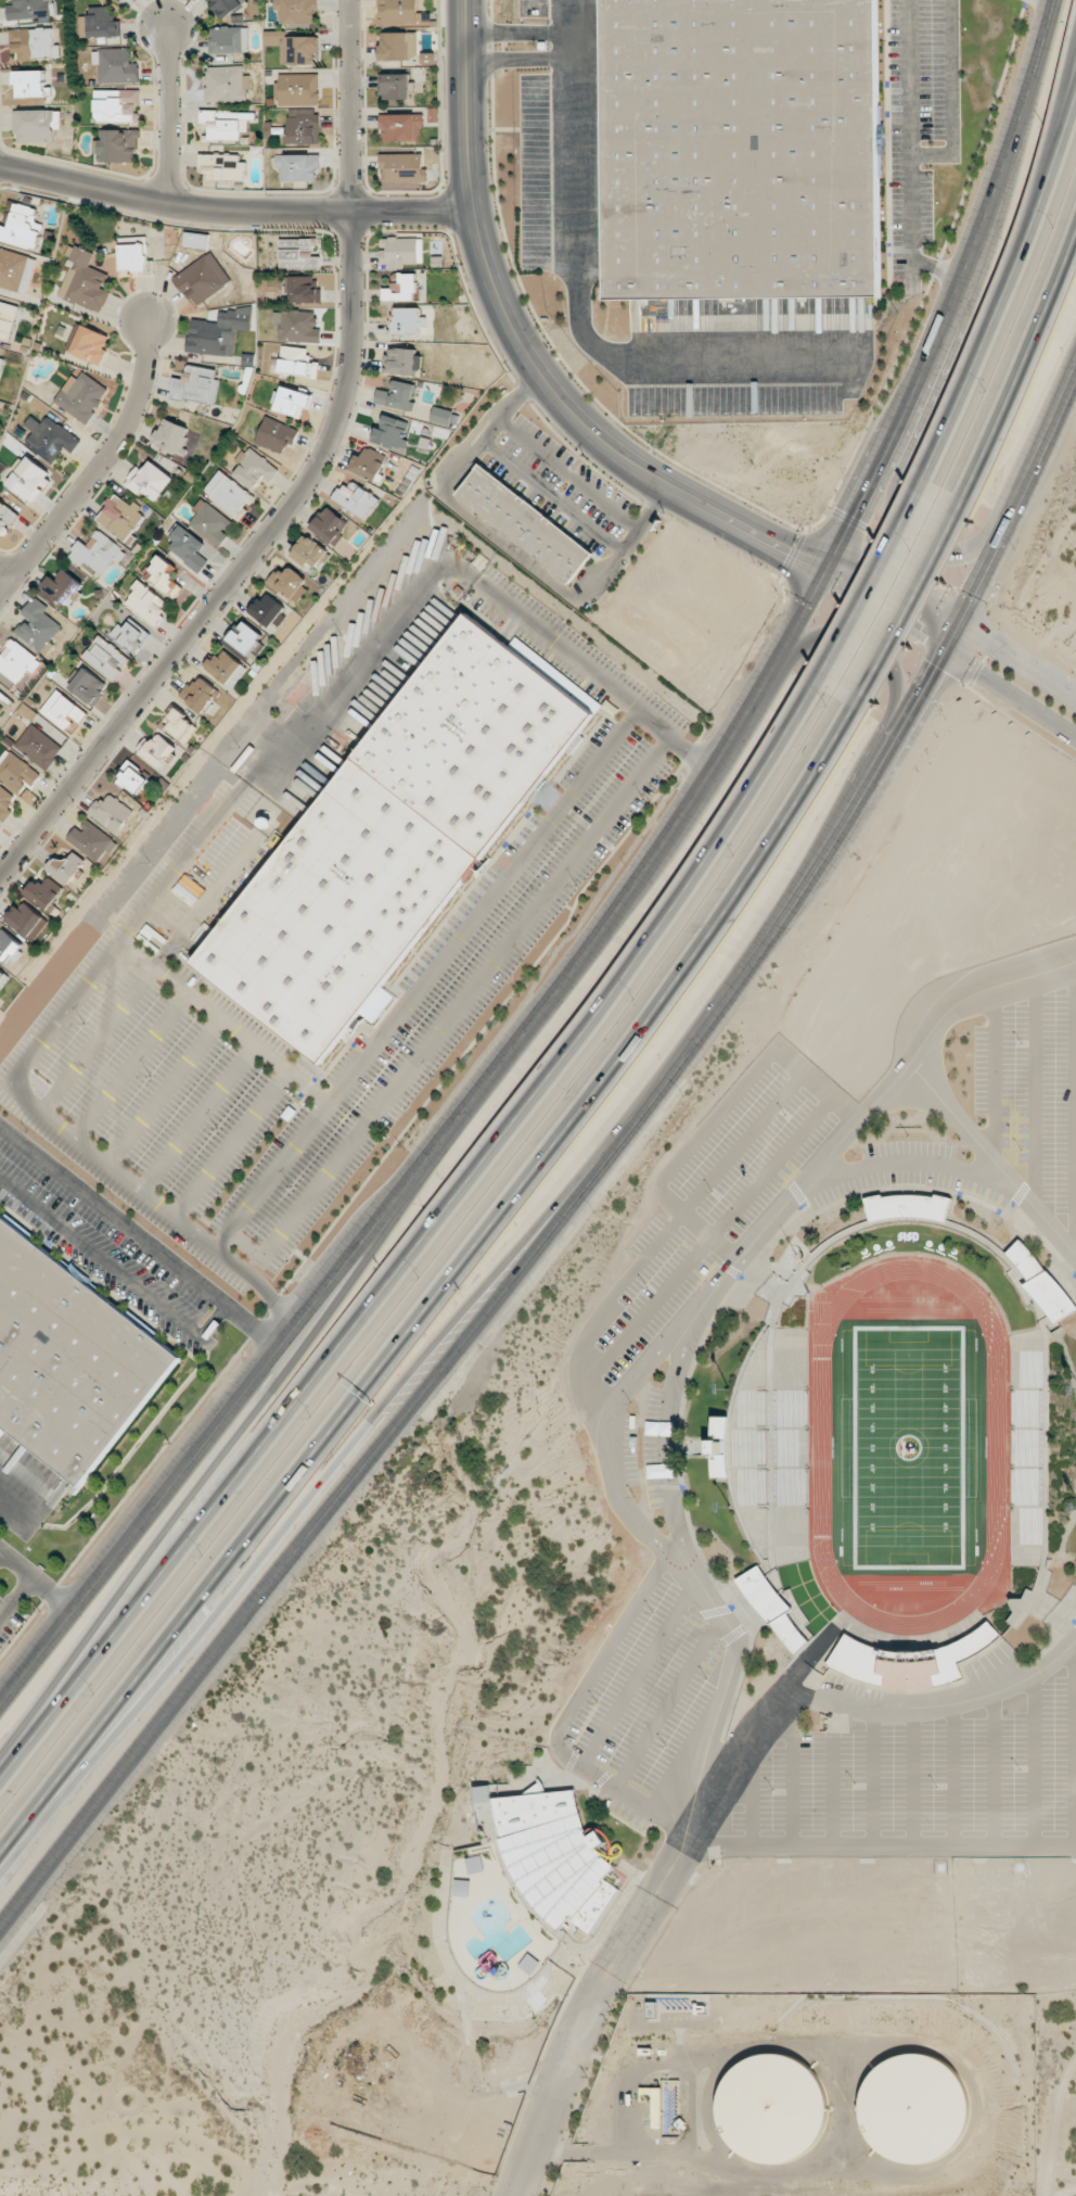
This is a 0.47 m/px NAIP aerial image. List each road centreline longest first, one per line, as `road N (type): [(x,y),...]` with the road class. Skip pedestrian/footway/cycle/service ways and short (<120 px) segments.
road 1 (secondary): [(0,1932),(734,988),(831,846),(952,638),(1075,369)]
road 2 (motorway): [(0,1849),(189,1621),(633,1048),(751,884),(855,712)]
road 3 (secondary): [(827,571),(646,877),(0,1700)]
road 4 (motorway): [(819,689),(707,865),(529,1106),(0,1779)]
road 5 (residential): [(0,879),(299,497),(336,431),(354,354),(350,0)]
road 6 (motorway): [(0,1873),(501,1268),(619,1140)]
road 7 (motorway): [(465,1114),(351,1290),(0,1766)]
road 8 (tertiary): [(465,0),(471,213),(528,355),(561,401),(652,474),(827,571)]
road 9 (secondary): [(1056,0),(961,290),(902,429),(827,571)]
road 10 (residential): [(517,2195),(605,1972),(789,1689)]
road 11 (residential): [(681,1335),(727,1269),(938,1019),(977,991),(1075,960)]
road 12 (tertiary): [(471,213),(243,215),(0,170)]
road 13 (motorway): [(1075,91),(925,478)]
road 14 (secondary): [(820,861),(828,821),(892,711),(891,672),(881,655),(848,635),(809,638),(741,718)]
road 15 (secondary): [(961,290),(959,331),(893,479),(892,498),(908,533),(943,550),(981,542),(1017,508)]
road 16 (residential): [(0,597),(138,411),(150,325)]
road 17 (residential): [(687,1845),(734,1645),(678,1552)]
road 18 (residential): [(1075,1636),(1036,1673),(960,1702),(872,1708),(789,1689)]
road 19 (motorway): [(970,497),(1075,225)]
road 20 (residential): [(681,1335),(636,1375),(610,1424),(620,1503),(678,1552)]
road 21 (residential): [(908,1063),(1075,1256)]
road 22 (motorway): [(855,712),(970,497)]
road 23 (motorway): [(925,478),(819,689)]
road 24 (residential): [(678,1552),(666,1433),(681,1335)]
road 25 (residential): [(809,1176),(927,1164),(1020,1192)]
road 26 (motorway): [(1075,44),(1032,219)]
road 27 (residential): [(169,205),(169,30)]
road 28 (residential): [(1075,738),(945,650)]
road 29 (tertiary): [(827,571),(952,638)]
road 30 (residential): [(961,622),(1075,696)]

